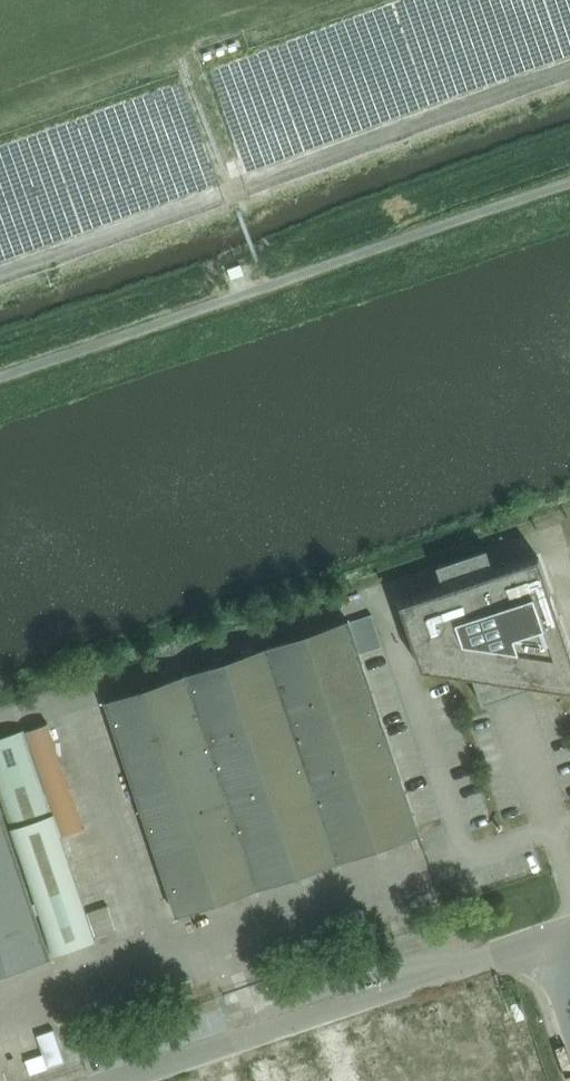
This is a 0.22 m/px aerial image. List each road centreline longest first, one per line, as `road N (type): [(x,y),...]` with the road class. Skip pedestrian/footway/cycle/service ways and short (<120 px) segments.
road 1 (track): [(0,272),(569,71)]
road 2 (unclassified): [(117,1080),(544,937)]
road 3 (track): [(0,79),(108,39),(143,0)]

